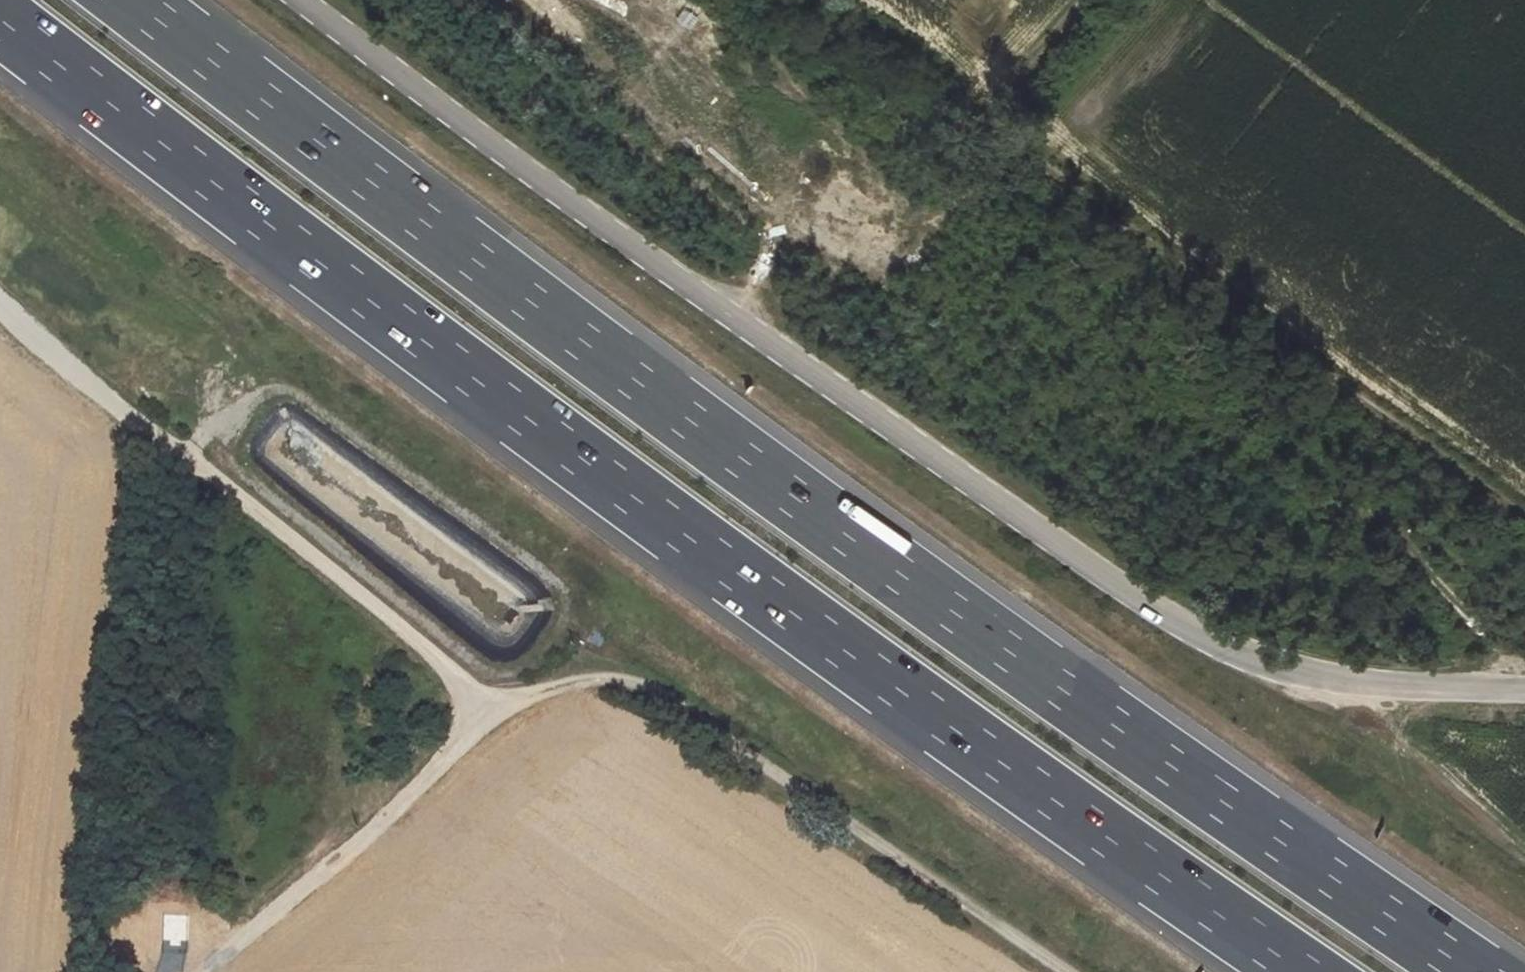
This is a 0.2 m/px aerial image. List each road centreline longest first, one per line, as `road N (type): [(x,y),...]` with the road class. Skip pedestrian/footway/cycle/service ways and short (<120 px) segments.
road 1 (motorway): [(1471,971),(741,458),(133,0)]
road 2 (motorway): [(0,20),(681,532),(1301,971)]
road 3 (unclassified): [(303,0),(730,315),(1201,643),(1364,691),(1524,690)]
road 4 (track): [(1524,514),(989,106),(1081,0)]
road 5 (track): [(508,704),(603,679),(661,696),(1076,971)]
road 6 (track): [(508,704),(482,694),(0,305)]
road 7 (track): [(204,971),(371,835),(508,704)]
road 8 (track): [(1364,691),(1398,744),(1524,848)]

